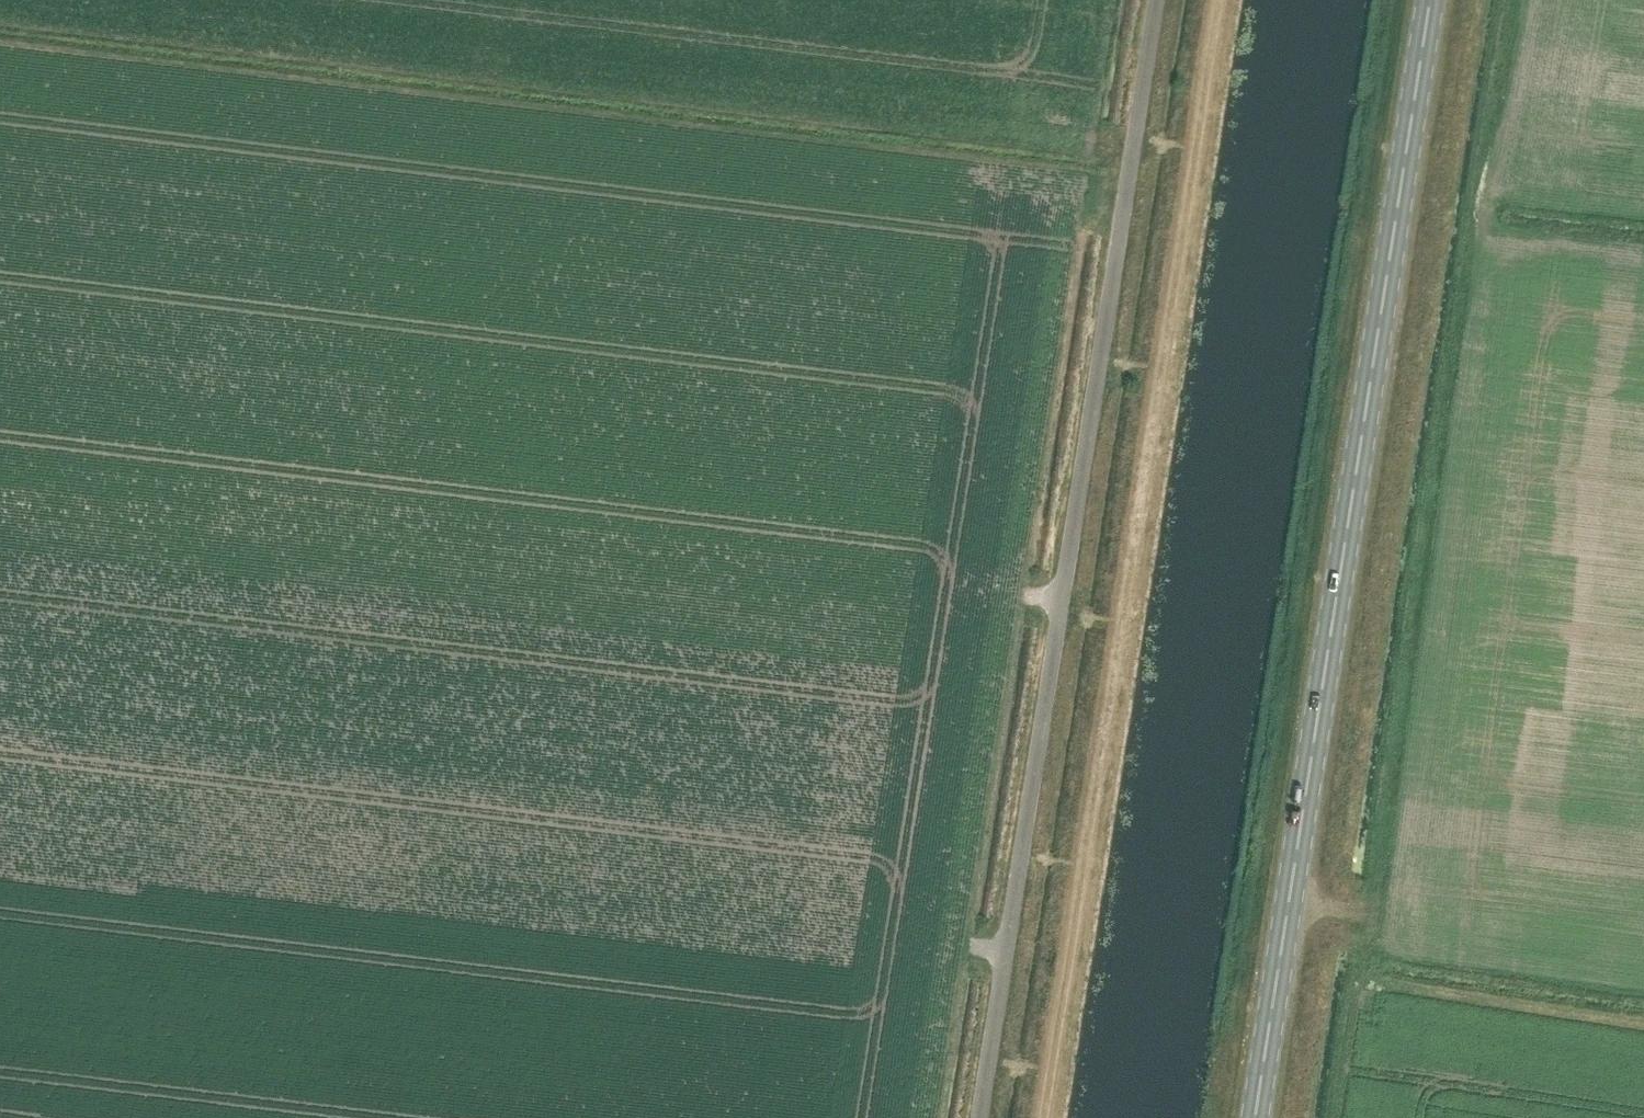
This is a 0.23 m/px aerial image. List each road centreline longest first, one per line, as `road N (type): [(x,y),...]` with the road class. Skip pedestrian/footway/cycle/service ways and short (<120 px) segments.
road 1 (unclassified): [(979,1117),(1155,0)]
road 2 (secondary): [(1256,1117),(1430,0)]

